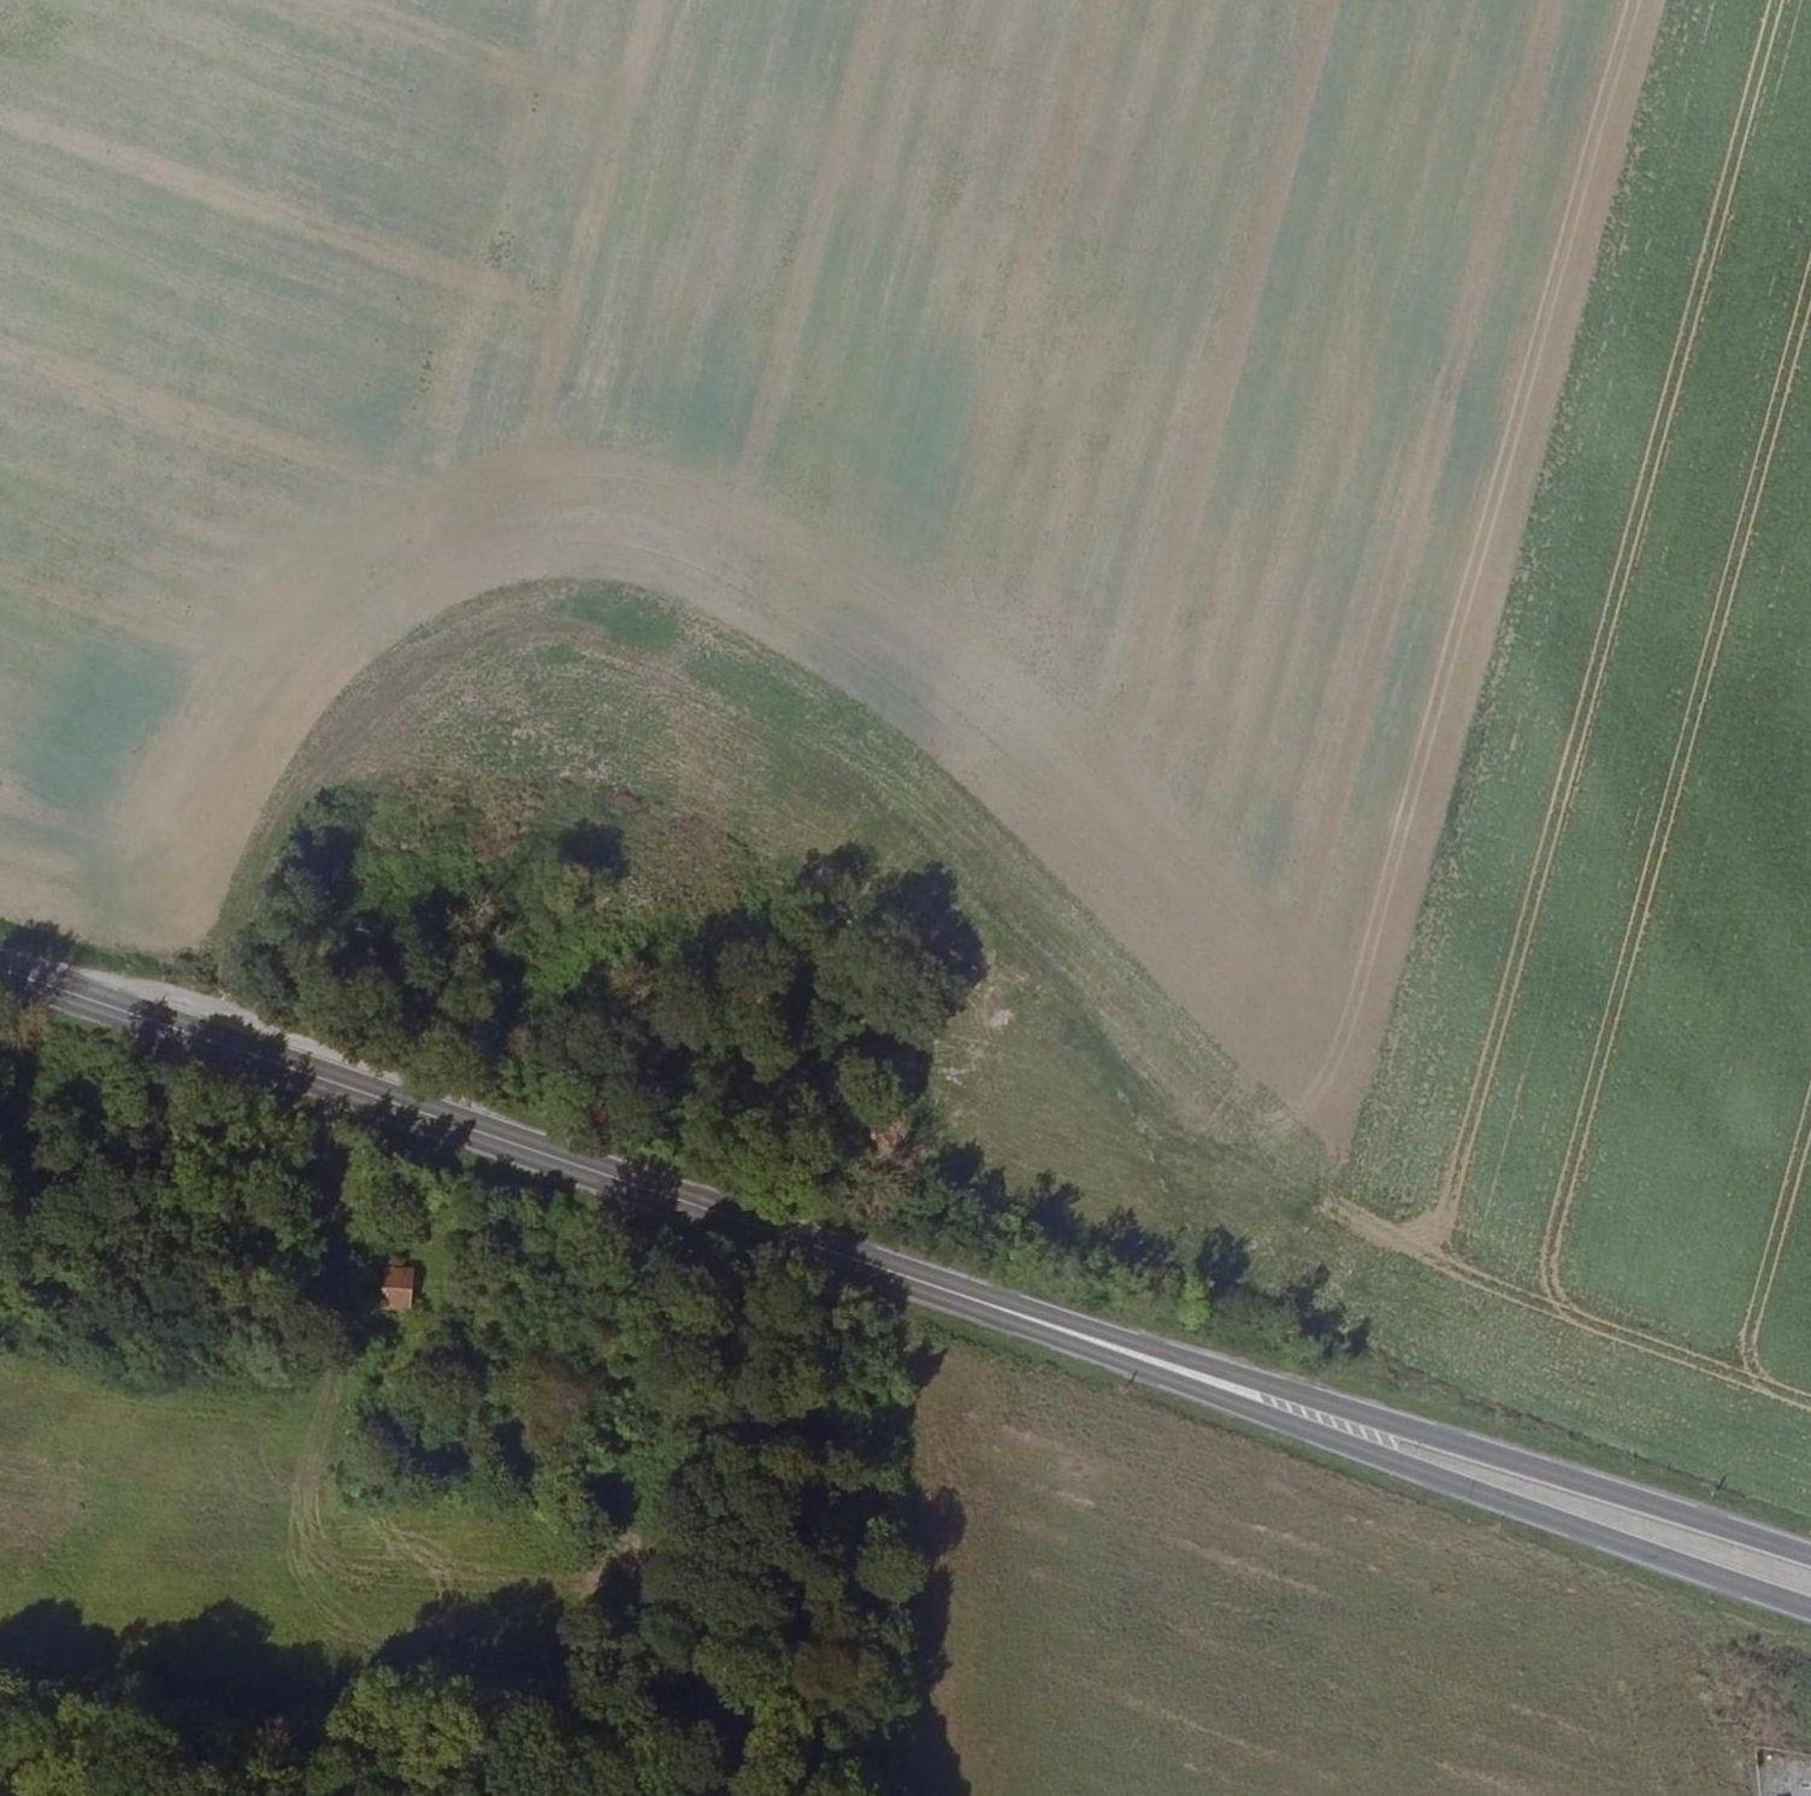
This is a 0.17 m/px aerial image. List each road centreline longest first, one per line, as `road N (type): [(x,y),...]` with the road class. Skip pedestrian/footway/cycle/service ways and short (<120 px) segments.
road 1 (primary): [(1116,1347),(0,969)]
road 2 (primary): [(1116,1347),(1293,1427),(1810,1608)]
road 3 (primary): [(1810,1557),(1319,1402),(1116,1347)]

